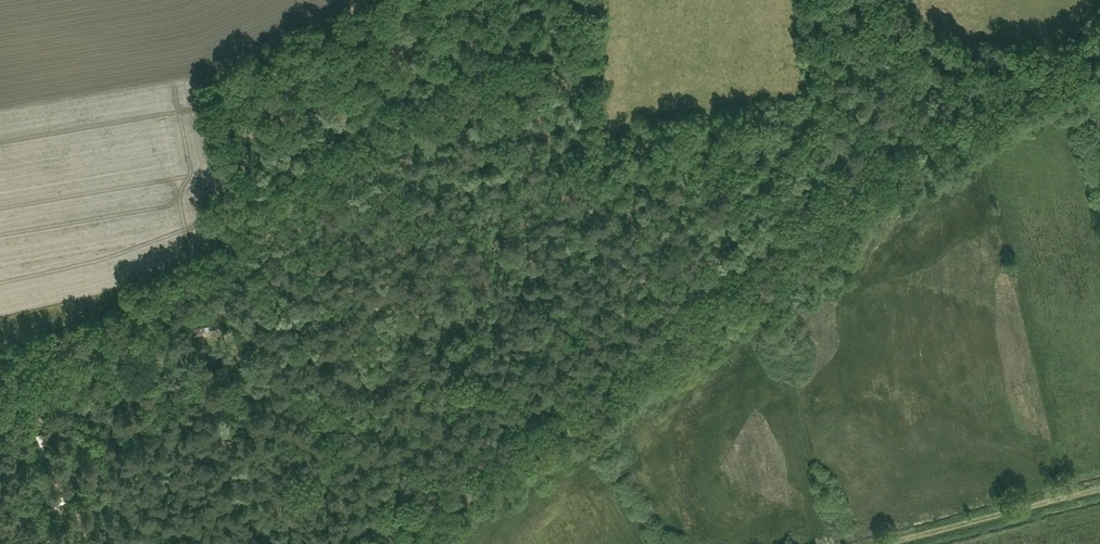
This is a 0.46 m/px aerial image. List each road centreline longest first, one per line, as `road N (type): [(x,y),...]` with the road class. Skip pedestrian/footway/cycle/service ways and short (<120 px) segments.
road 1 (track): [(122,543),(105,517),(98,443),(116,394),(129,381),(204,358)]
road 2 (track): [(882,543),(1099,490)]

